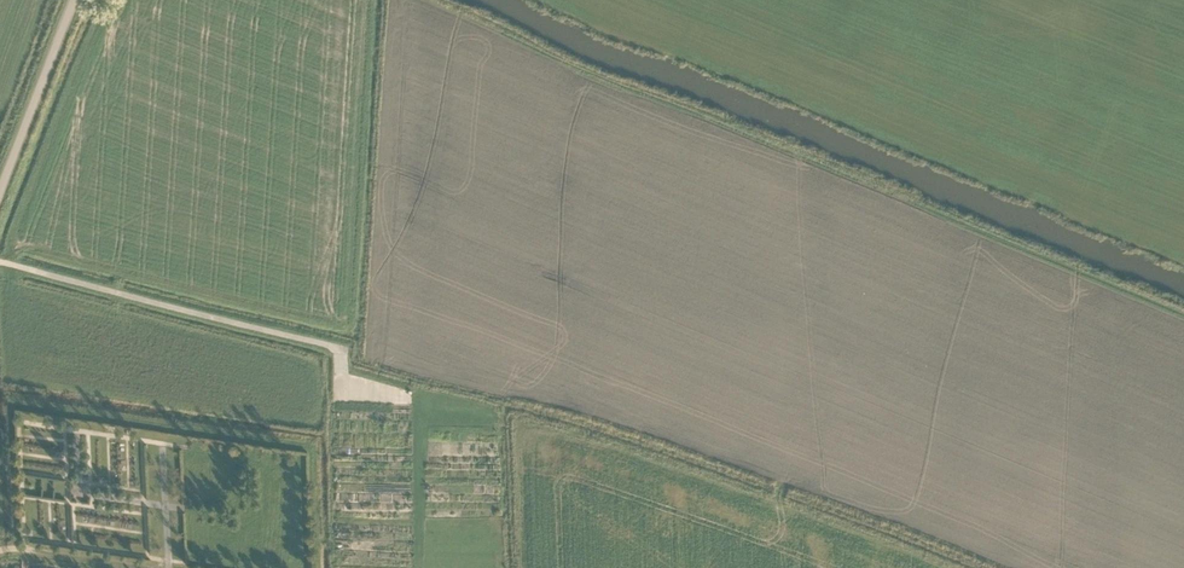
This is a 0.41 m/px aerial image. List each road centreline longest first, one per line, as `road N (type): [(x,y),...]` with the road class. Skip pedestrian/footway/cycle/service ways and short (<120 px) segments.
road 1 (unclassified): [(0,188),(74,0)]

